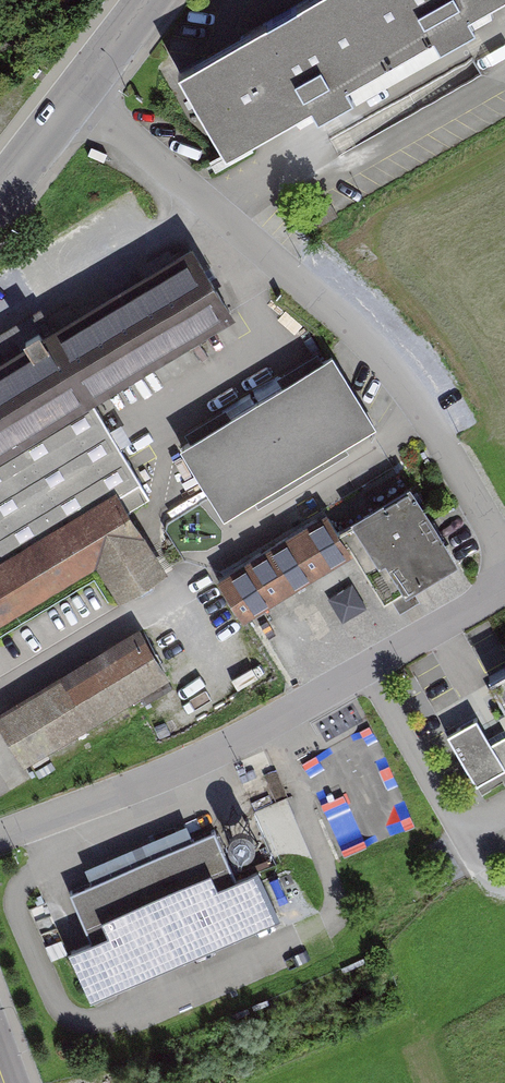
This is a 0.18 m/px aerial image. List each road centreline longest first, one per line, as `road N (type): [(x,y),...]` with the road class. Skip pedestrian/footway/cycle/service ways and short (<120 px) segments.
road 1 (residential): [(75,99),(370,348),(420,412),(504,551)]
road 2 (residential): [(504,590),(165,777),(0,834)]
road 3 (secondary): [(75,99),(147,0)]

